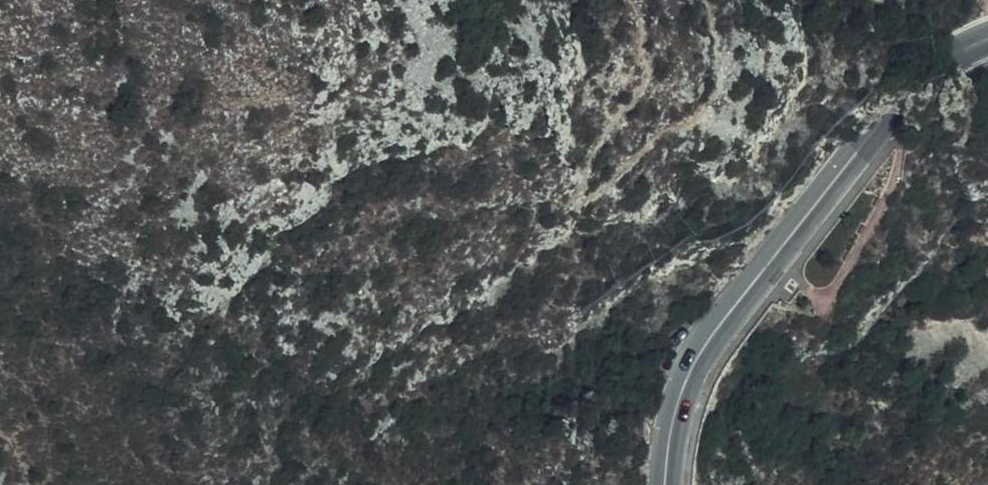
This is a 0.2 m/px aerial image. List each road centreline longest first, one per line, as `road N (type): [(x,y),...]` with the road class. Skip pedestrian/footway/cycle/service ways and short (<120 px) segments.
road 1 (primary): [(667,484),(682,393),(707,343),(906,96),(987,41)]

